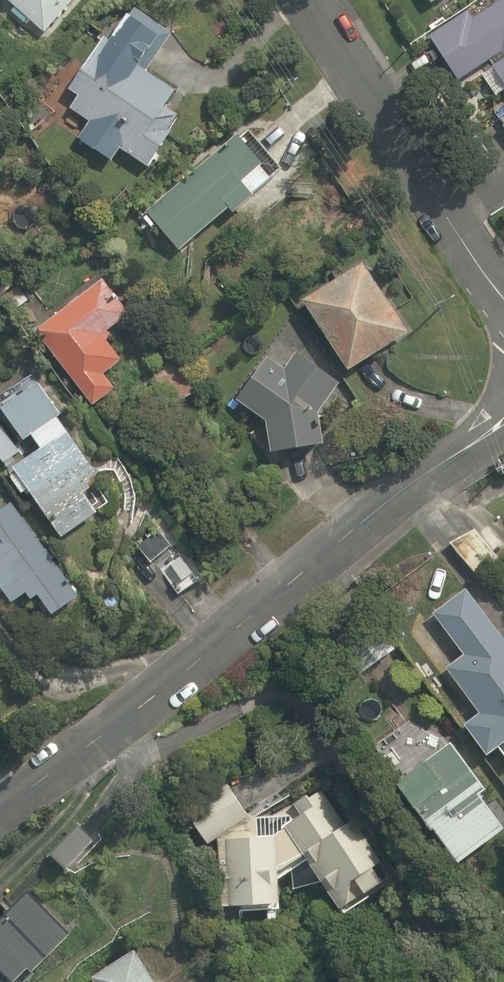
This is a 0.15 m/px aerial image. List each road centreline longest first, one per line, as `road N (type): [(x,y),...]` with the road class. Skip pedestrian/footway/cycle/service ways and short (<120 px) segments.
road 1 (residential): [(503,416),(388,504),(184,680),(0,813)]
road 2 (residential): [(503,300),(309,0)]

